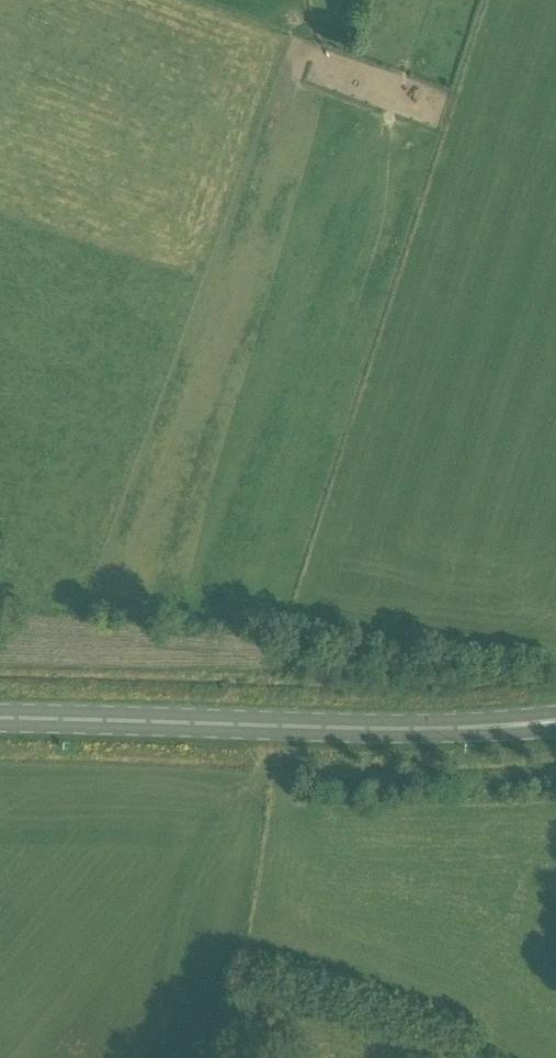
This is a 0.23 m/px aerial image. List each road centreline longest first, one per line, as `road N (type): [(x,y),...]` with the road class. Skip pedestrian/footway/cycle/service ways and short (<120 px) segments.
road 1 (primary): [(0,720),(387,733),(555,725)]

